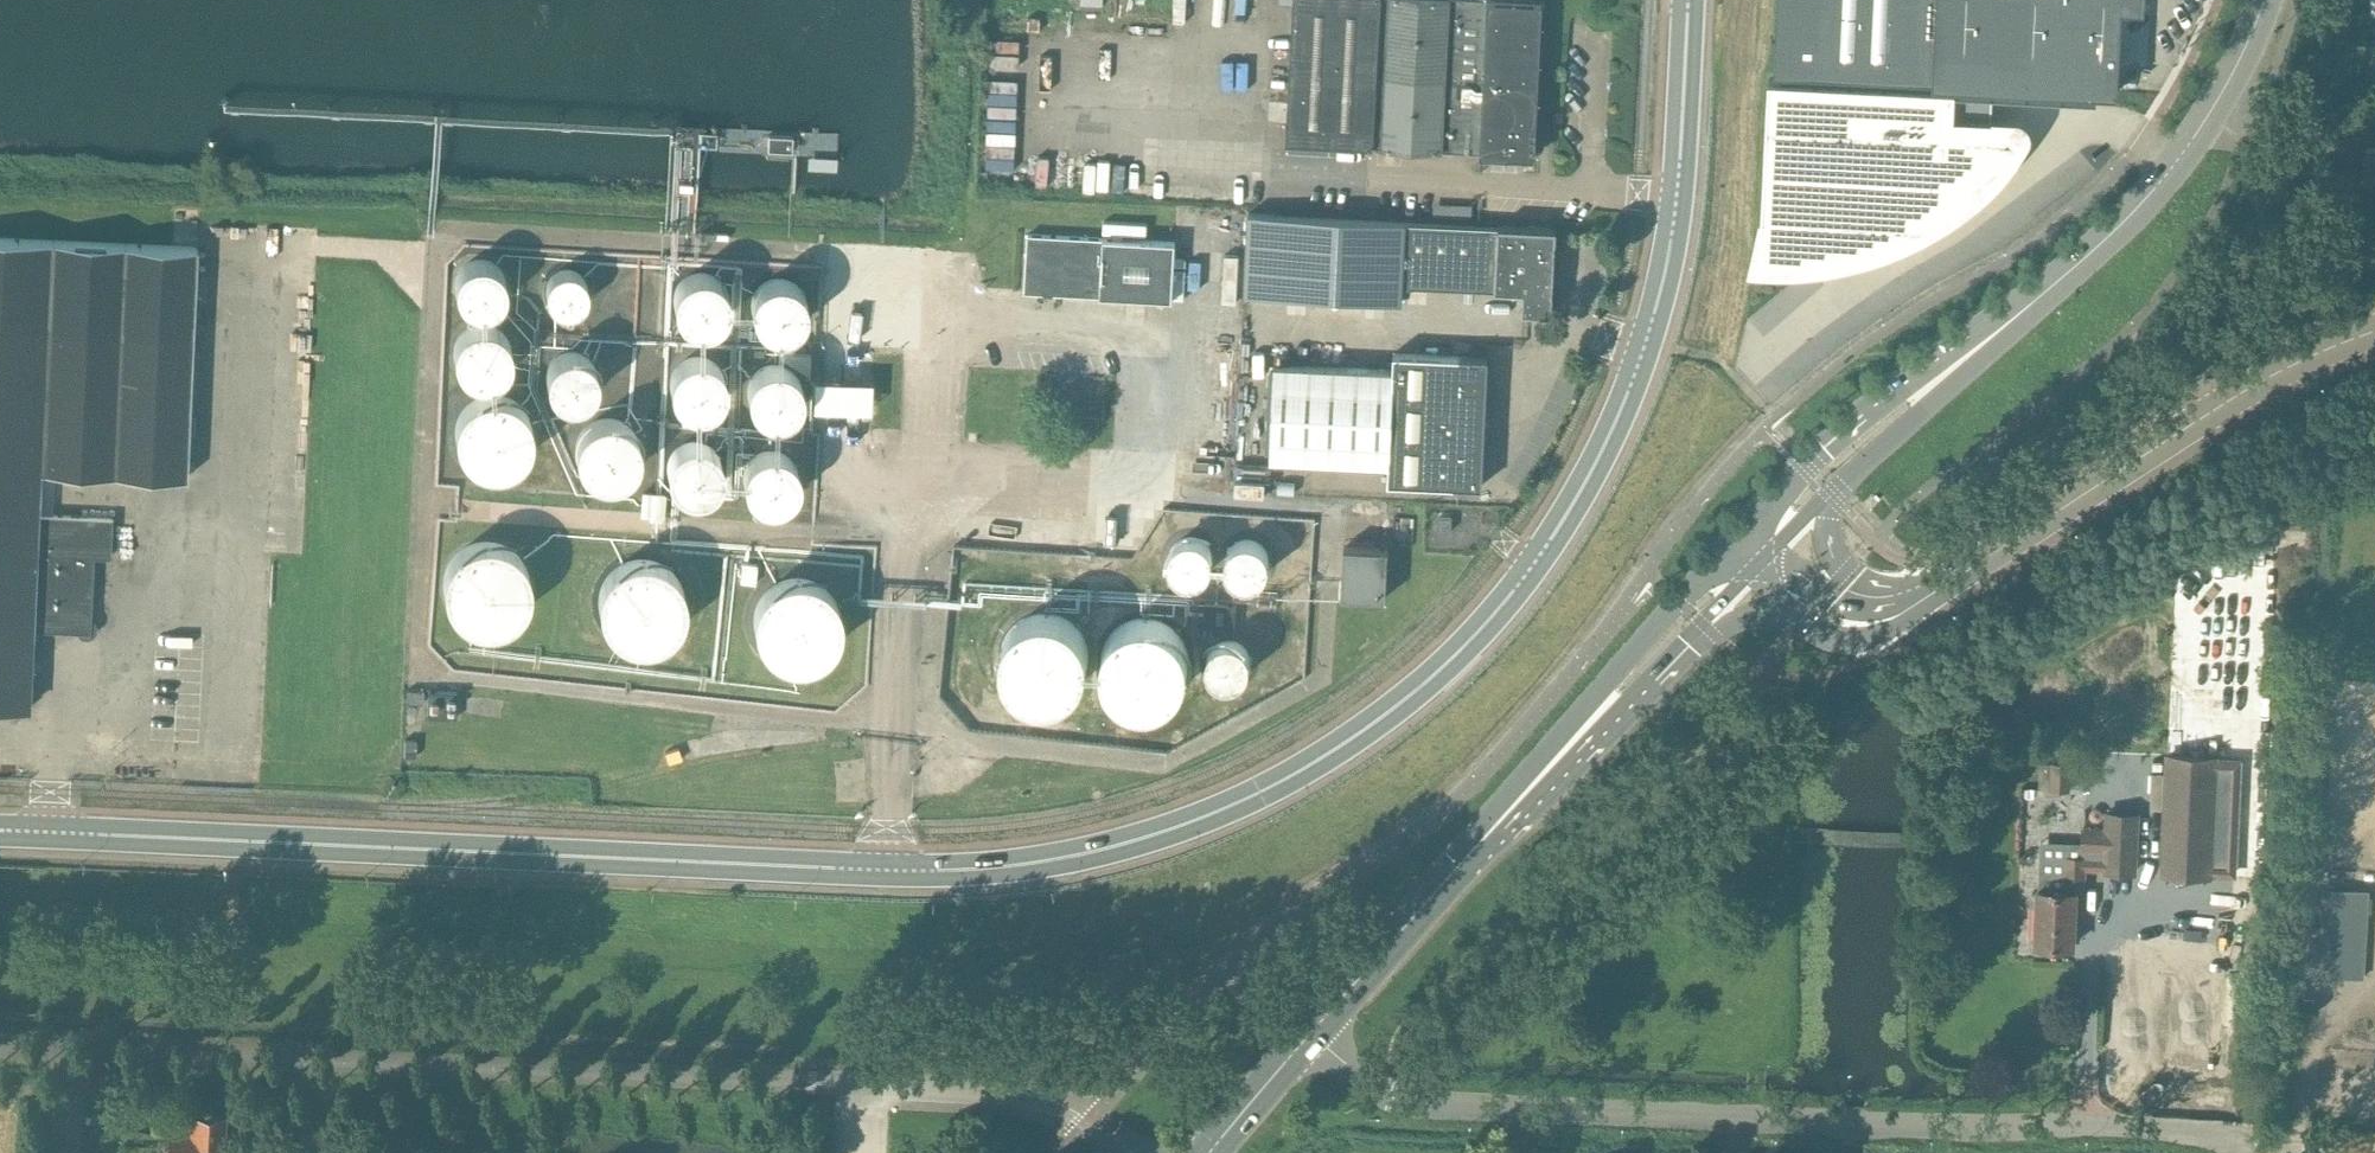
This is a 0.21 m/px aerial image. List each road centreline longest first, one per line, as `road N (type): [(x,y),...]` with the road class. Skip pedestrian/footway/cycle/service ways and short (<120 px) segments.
road 1 (tertiary): [(0,829),(922,872),(1038,864),(1231,809),(1320,761),(1472,639),(1598,460),(1645,346),(1666,265),(1680,165),(1688,0)]
road 2 (residential): [(1135,1152),(1090,1120),(1003,1098),(0,1045)]
road 3 (tertiary): [(1909,606),(2247,389),(2374,330)]
road 4 (secondary): [(1307,1038),(1667,641)]
road 5 (unclassified): [(1768,1120),(1415,1106),(1388,1099),(1307,1038)]
road 6 (secondary): [(2051,287),(1930,362),(1826,446),(1784,492),(1773,528)]
road 7 (secondary): [(2051,287),(2133,214),(2188,145),(2267,0)]
road 8 (unclassified): [(2244,1146),(2089,1126),(1933,1126)]
road 9 (secondary): [(1824,499),(1967,375),(2051,287)]
road 10 (unclassified): [(1768,1120),(1933,1126)]
road 11 (secondary): [(1213,1152),(1307,1038)]
road 12 (tertiary): [(1789,610),(1820,629),(1858,637),(1889,628),(1909,606)]
road 13 (tertiary): [(1667,641),(1740,616),(1789,610)]

